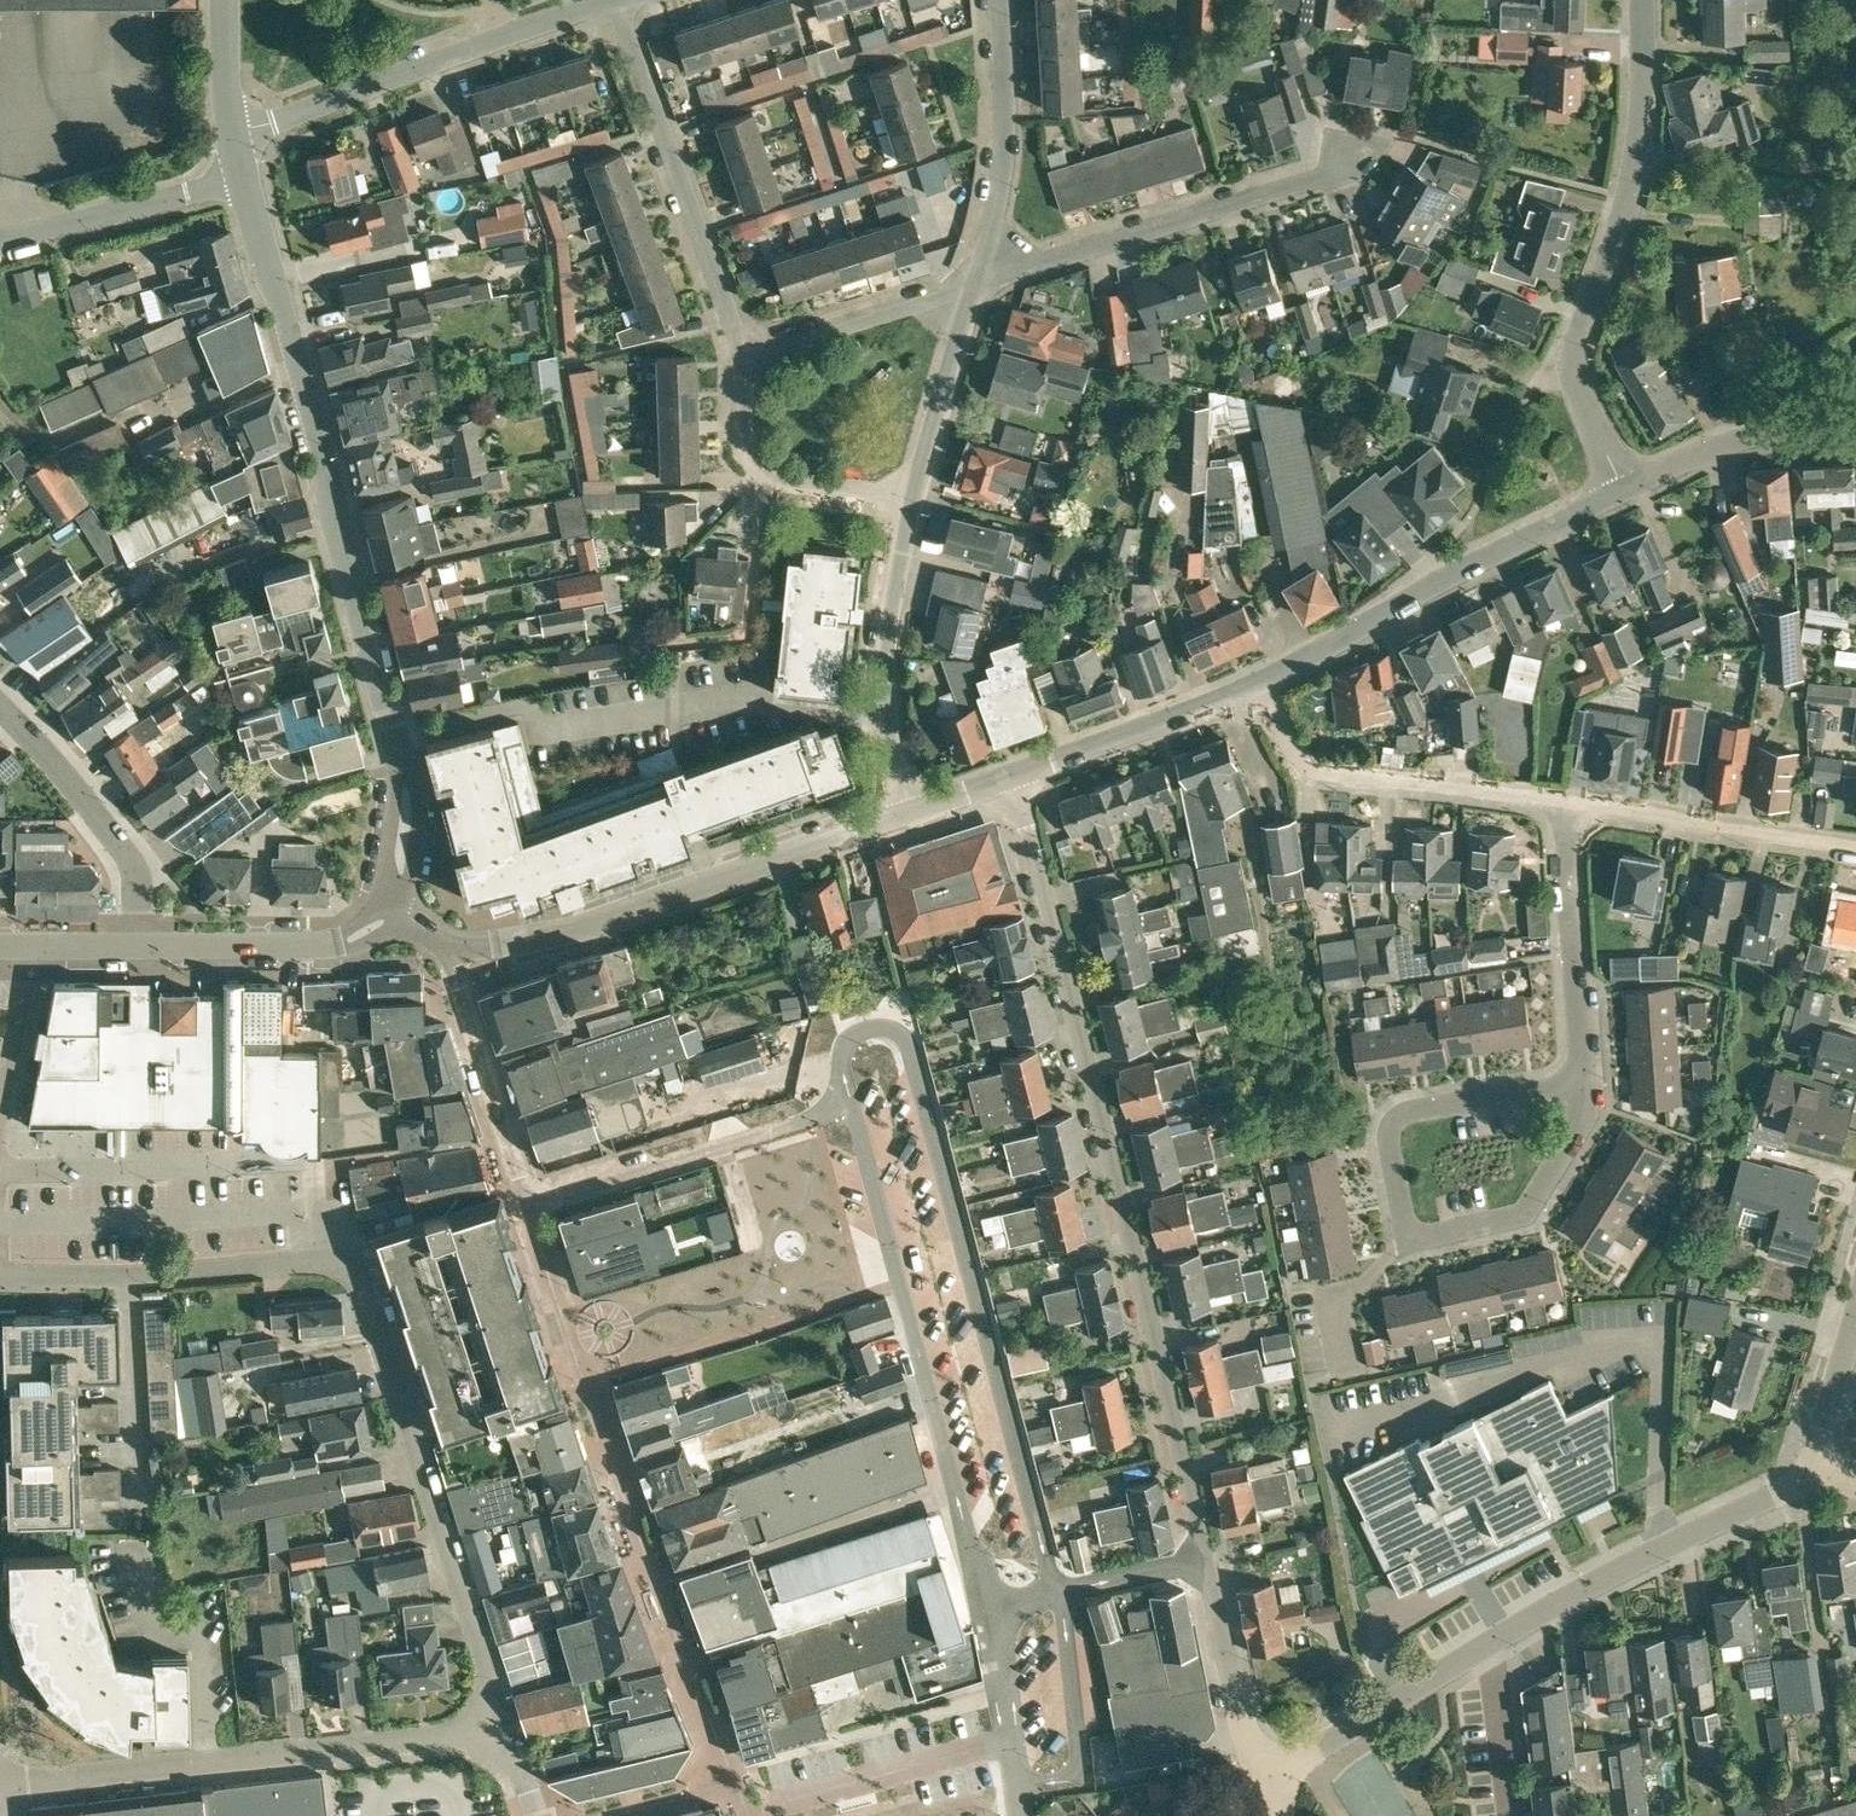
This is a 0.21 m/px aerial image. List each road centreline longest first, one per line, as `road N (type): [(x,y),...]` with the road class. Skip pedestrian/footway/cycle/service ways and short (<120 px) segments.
road 1 (residential): [(1016,777),(1247,1738),(1287,1782)]
road 2 (residential): [(503,1717),(366,1278),(353,1258),(138,1275),(0,1273)]
road 3 (tertiary): [(394,906),(411,835),(397,736),(244,179)]
road 4 (residential): [(1817,1456),(1772,1496),(1493,1644),(1347,1734),(1287,1782)]
road 5 (residential): [(450,950),(524,1174),(802,1077)]
road 6 (residential): [(1628,493),(1575,363),(1641,142),(1638,0)]
road 7 (residential): [(0,1783),(456,1739),(503,1717)]
road 8 (residential): [(450,950),(573,927),(907,815)]
road 9 (residential): [(1628,493),(1467,568),(1260,685)]
road 10 (residential): [(973,289),(1330,177),(1358,148)]
road 11 (residential): [(1588,1079),(1585,1112),(1526,1216),(1429,1236),(1409,1231),(1390,1133),(1400,1113)]
road 12 (residential): [(745,355),(614,5)]
road 13 (residential): [(1568,804),(1315,770),(1297,756),(1260,685)]
road 14 (residential): [(907,815),(889,717),(887,646),(912,497)]
road 15 (residential): [(973,289),(998,207),(1006,117),(999,0)]
road 16 (residential): [(1855,845),(1568,804)]
road 17 (residential): [(136,947),(135,893),(108,832),(0,708)]
road 18 (residential): [(1568,804),(1588,1079)]
road 19 (residential): [(232,133),(493,45)]
road 20 (residential): [(912,497),(772,480),(754,455),(745,355)]
road 21 (tertiary): [(394,906),(364,934),(316,946),(136,947)]
road 22 (residential): [(1260,685),(1016,777)]
road 23 (residential): [(0,240),(244,179)]
road 24 (residential): [(1855,425),(1757,434),(1628,493)]
road 25 (residential): [(745,355),(973,289)]
road 26 (residential): [(912,497),(973,289)]
road 27 (residential): [(1400,1113),(1588,1079)]
road 28 (residential): [(733,1773),(559,1815)]
road 29 (residential): [(32,948),(0,1110)]
road 30 (residential): [(1817,1456),(1855,1312)]
road 31 (tertiary): [(232,133),(223,0)]
road 32 (residential): [(493,45),(614,5)]

